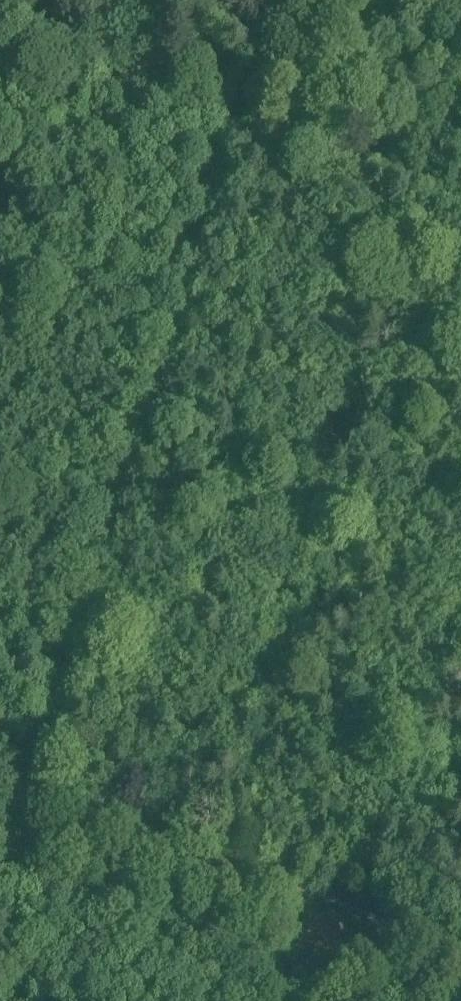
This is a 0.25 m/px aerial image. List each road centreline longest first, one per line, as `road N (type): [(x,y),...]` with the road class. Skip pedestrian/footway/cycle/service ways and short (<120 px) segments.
road 1 (track): [(0,936),(222,111),(262,0)]
road 2 (track): [(0,728),(460,909)]
road 3 (track): [(0,32),(460,203)]

